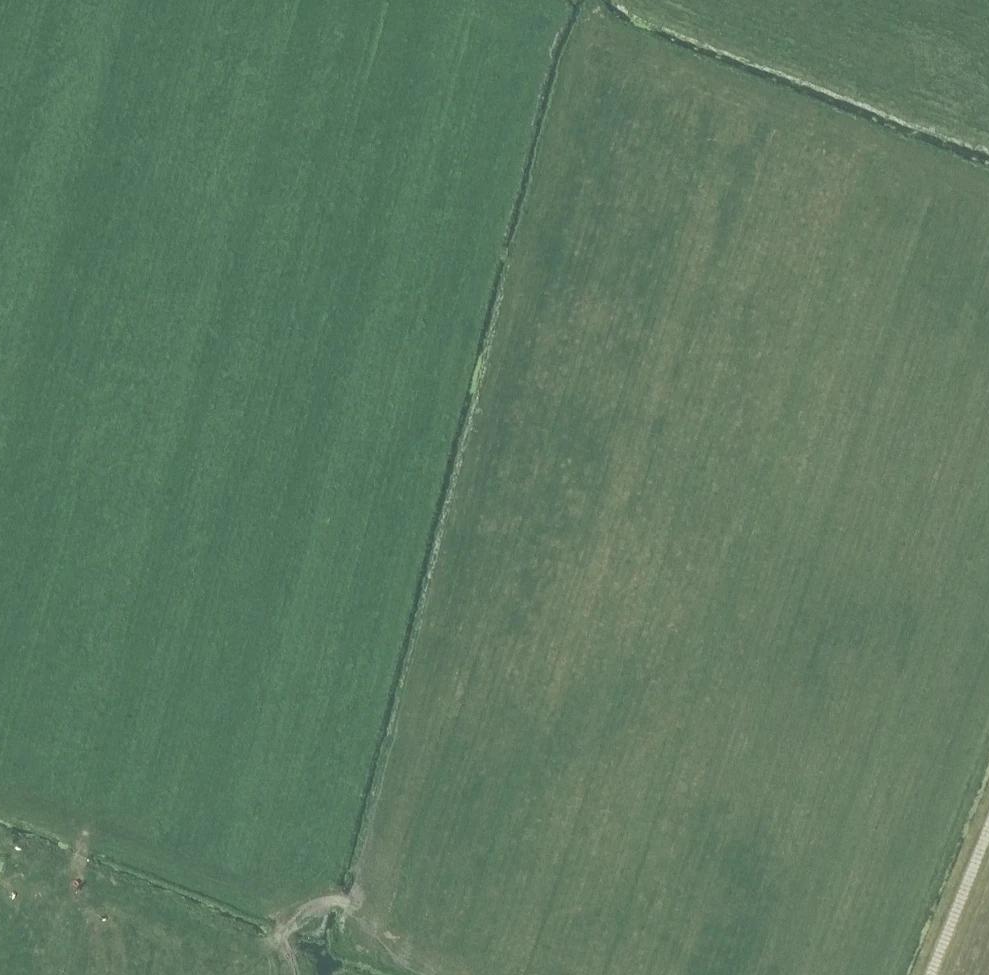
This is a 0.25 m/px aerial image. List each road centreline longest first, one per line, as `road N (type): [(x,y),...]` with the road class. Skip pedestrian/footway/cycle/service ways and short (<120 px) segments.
road 1 (track): [(988,828),(931,974)]

